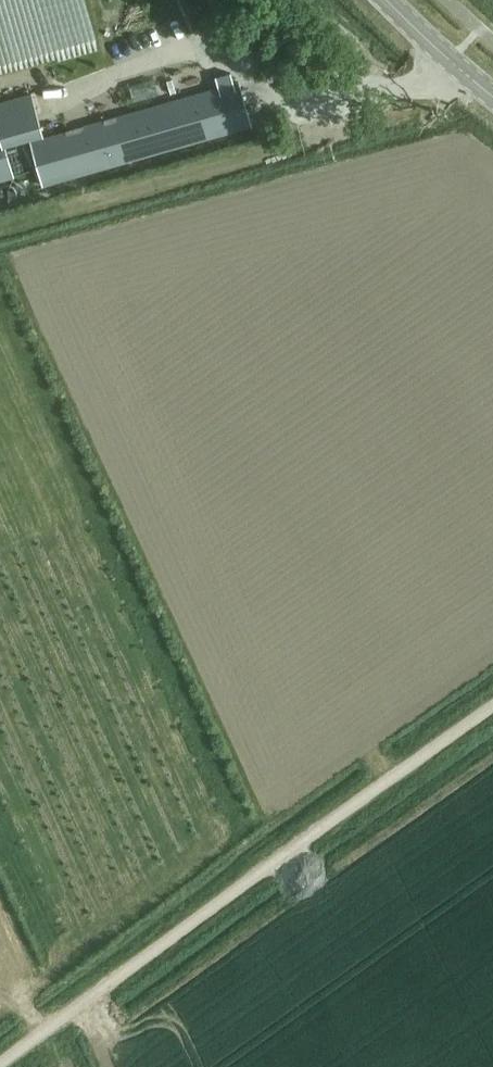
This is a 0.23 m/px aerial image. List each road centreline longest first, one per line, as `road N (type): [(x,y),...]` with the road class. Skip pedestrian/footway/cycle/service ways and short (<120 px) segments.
road 1 (unclassified): [(8,1066),(492,713)]
road 2 (secondary): [(492,96),(385,0)]

